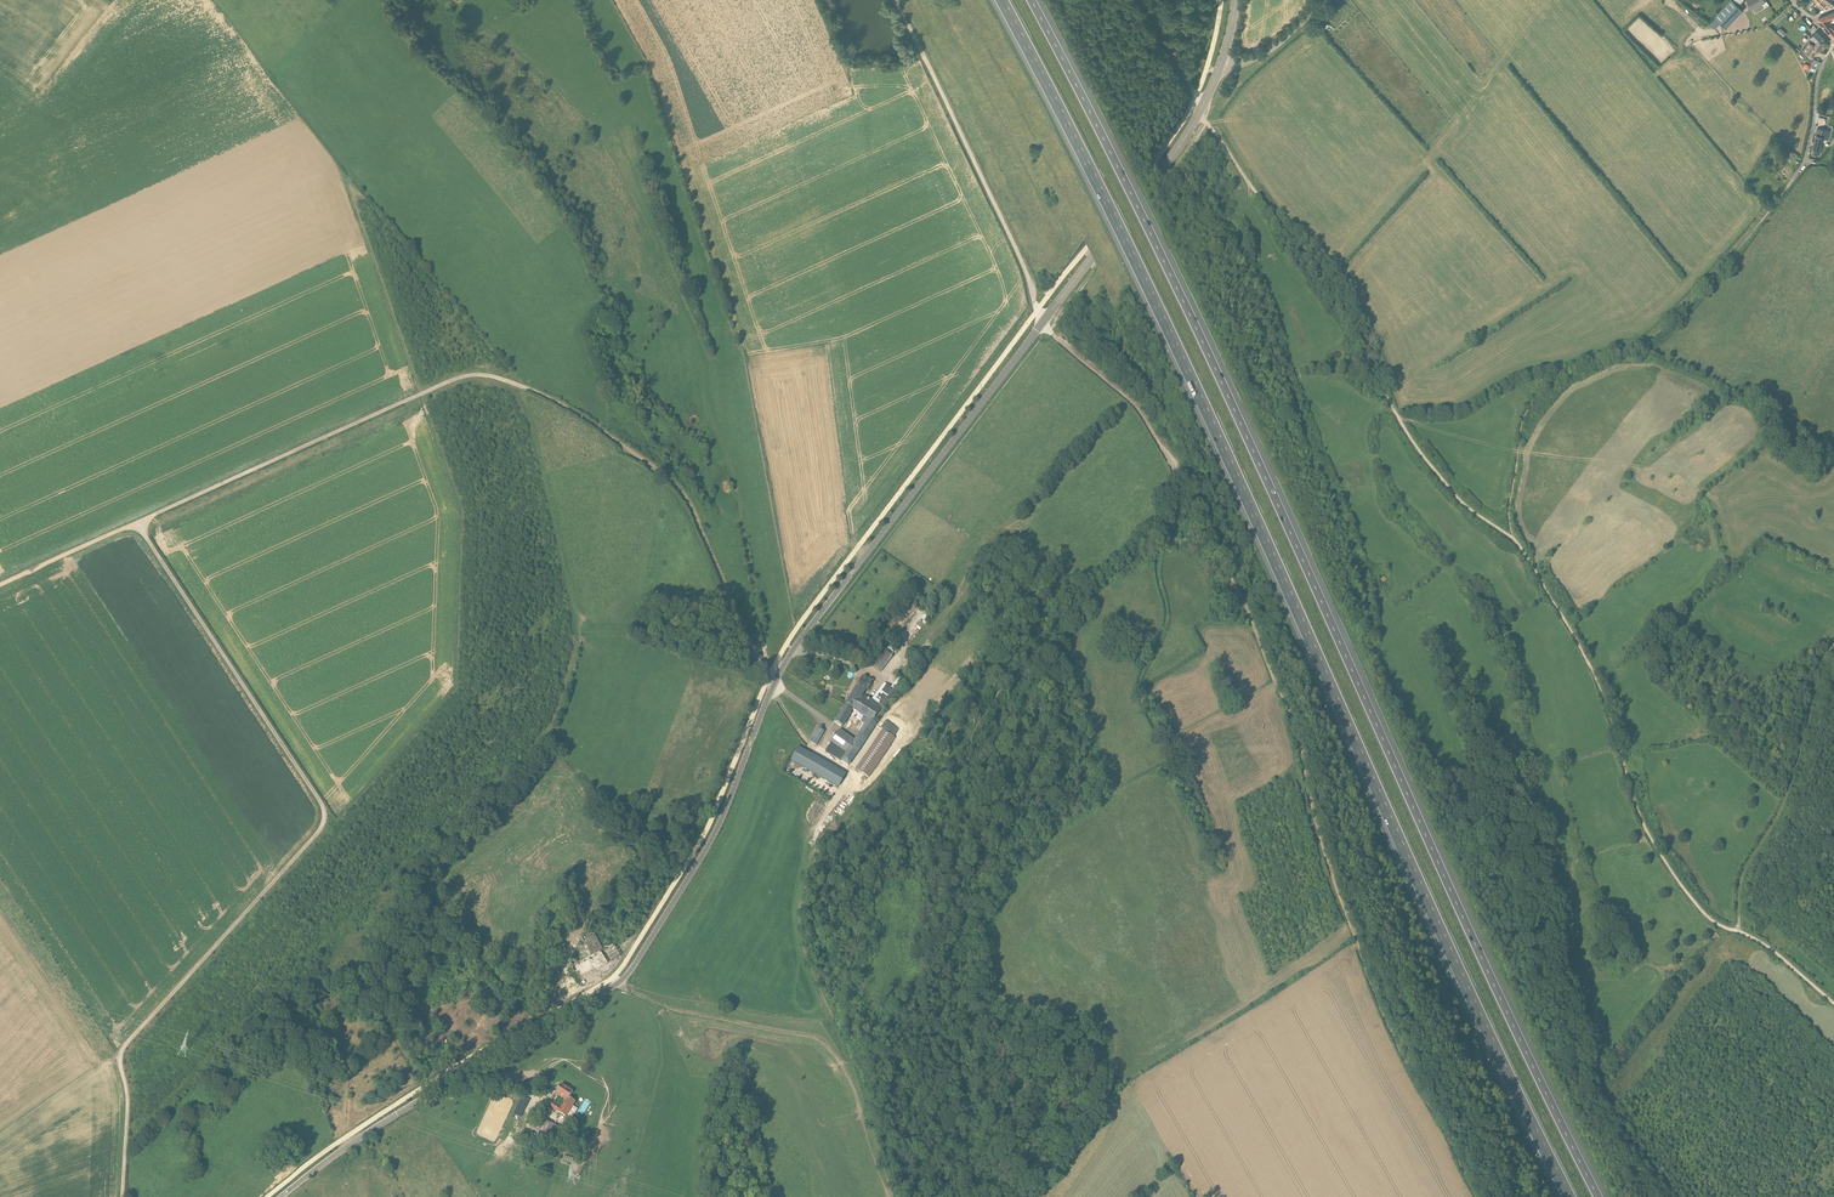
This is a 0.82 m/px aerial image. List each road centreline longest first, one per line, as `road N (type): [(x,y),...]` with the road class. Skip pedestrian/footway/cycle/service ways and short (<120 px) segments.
road 1 (tertiary): [(281,1196),(372,1130),(631,971),(719,825),(790,655),(1175,148),(1219,69)]
road 2 (motorway): [(1000,0),(1097,188),(1377,807),(1567,1196)]
road 3 (motorway): [(1599,1196),(1250,444),(1032,0)]
road 4 (track): [(766,673),(675,485),(562,405),(494,377),(450,381),(138,522)]
road 5 (track): [(123,1196),(128,1094),(121,1053),(325,818),(138,522)]
road 6 (track): [(766,673),(738,493),(709,406),(696,330),(613,159),(521,55)]
road 7 (track): [(1207,123),(1349,313),(1372,375),(1414,443),(1458,498),(1513,538)]
road 8 (track): [(1359,948),(1321,842),(1288,709),(1199,496),(1177,472)]
road 9 (track): [(1513,538),(1597,681),(1649,835),(1704,914),(1739,932)]
road 10 (track): [(896,0),(1013,240),(1037,310)]
road 11 (track): [(1399,418),(1518,451),(1669,470),(1718,497)]
road 12 (track): [(1739,932),(1744,871),(1782,803),(1816,672),(1833,644)]
road 13 (track): [(518,386),(345,176)]
road 14 (track): [(421,394),(345,176)]
road 15 (track): [(1177,472),(1134,403),(1048,331)]
road 16 (residential): [(1774,205),(1808,153),(1816,87),(1833,46)]
road 17 (track): [(1138,696),(1166,619),(1157,569),(1167,534)]
road 18 (track): [(138,522),(0,584)]
road 19 (unclassified): [(1219,69),(1260,56),(1330,0)]
road 20 (track): [(1739,932),(1833,1004)]

